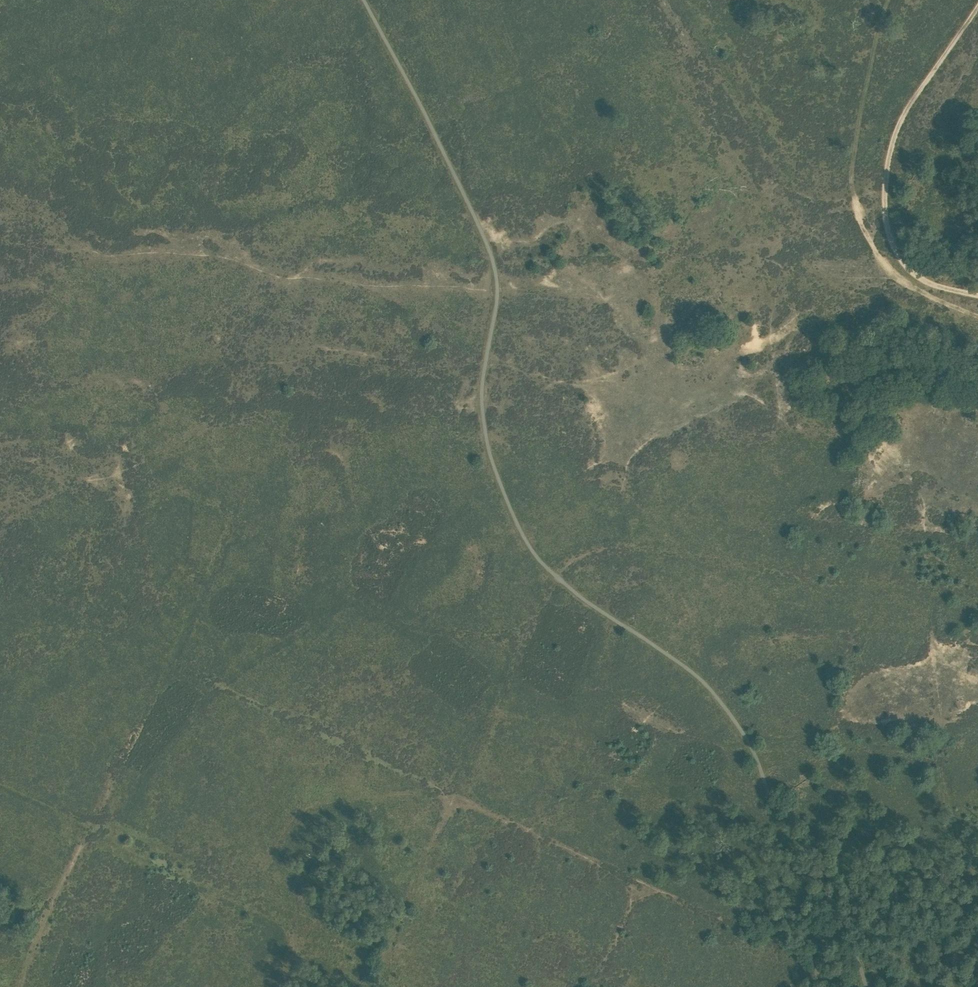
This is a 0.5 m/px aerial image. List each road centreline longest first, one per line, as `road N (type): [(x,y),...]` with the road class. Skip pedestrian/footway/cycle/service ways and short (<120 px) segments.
road 1 (track): [(884,0),(850,197),(881,265),(896,281),(977,316)]
road 2 (track): [(977,295),(909,273),(893,254),(882,201),(892,136),(906,107),(977,5)]
road 3 (track): [(812,986),(817,933),(931,912),(977,893)]

